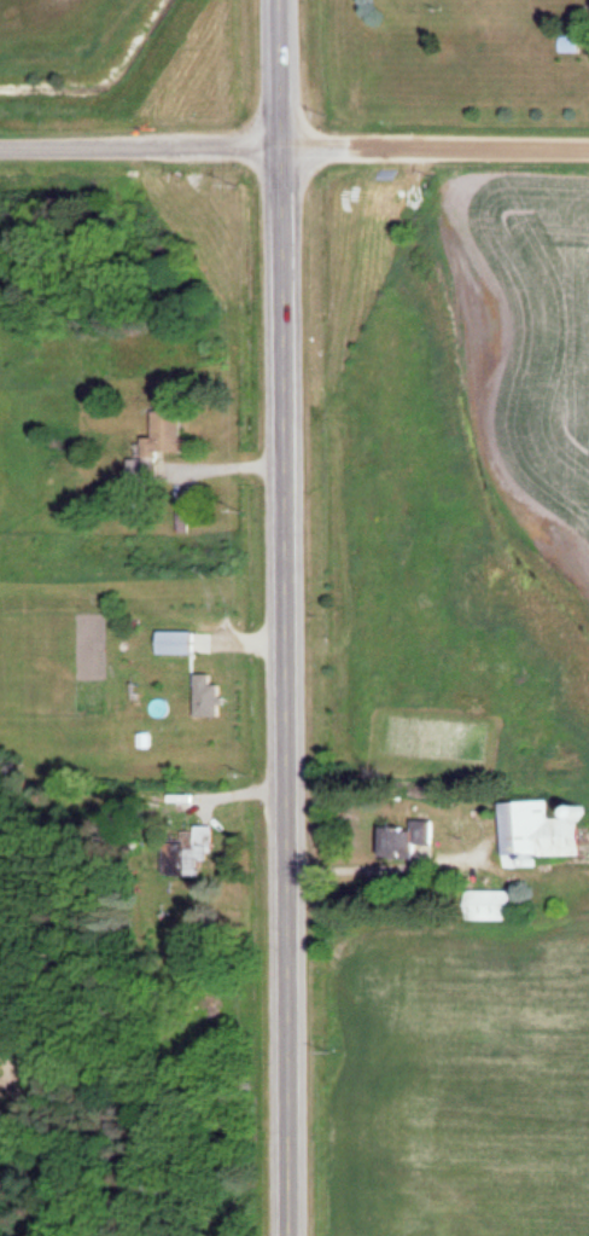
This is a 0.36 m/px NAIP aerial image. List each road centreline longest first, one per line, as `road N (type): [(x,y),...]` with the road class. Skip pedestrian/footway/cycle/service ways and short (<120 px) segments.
road 1 (primary): [(289,1235),(279,0)]
road 2 (residential): [(588,148),(282,149)]
road 3 (tertiary): [(0,147),(282,149)]

